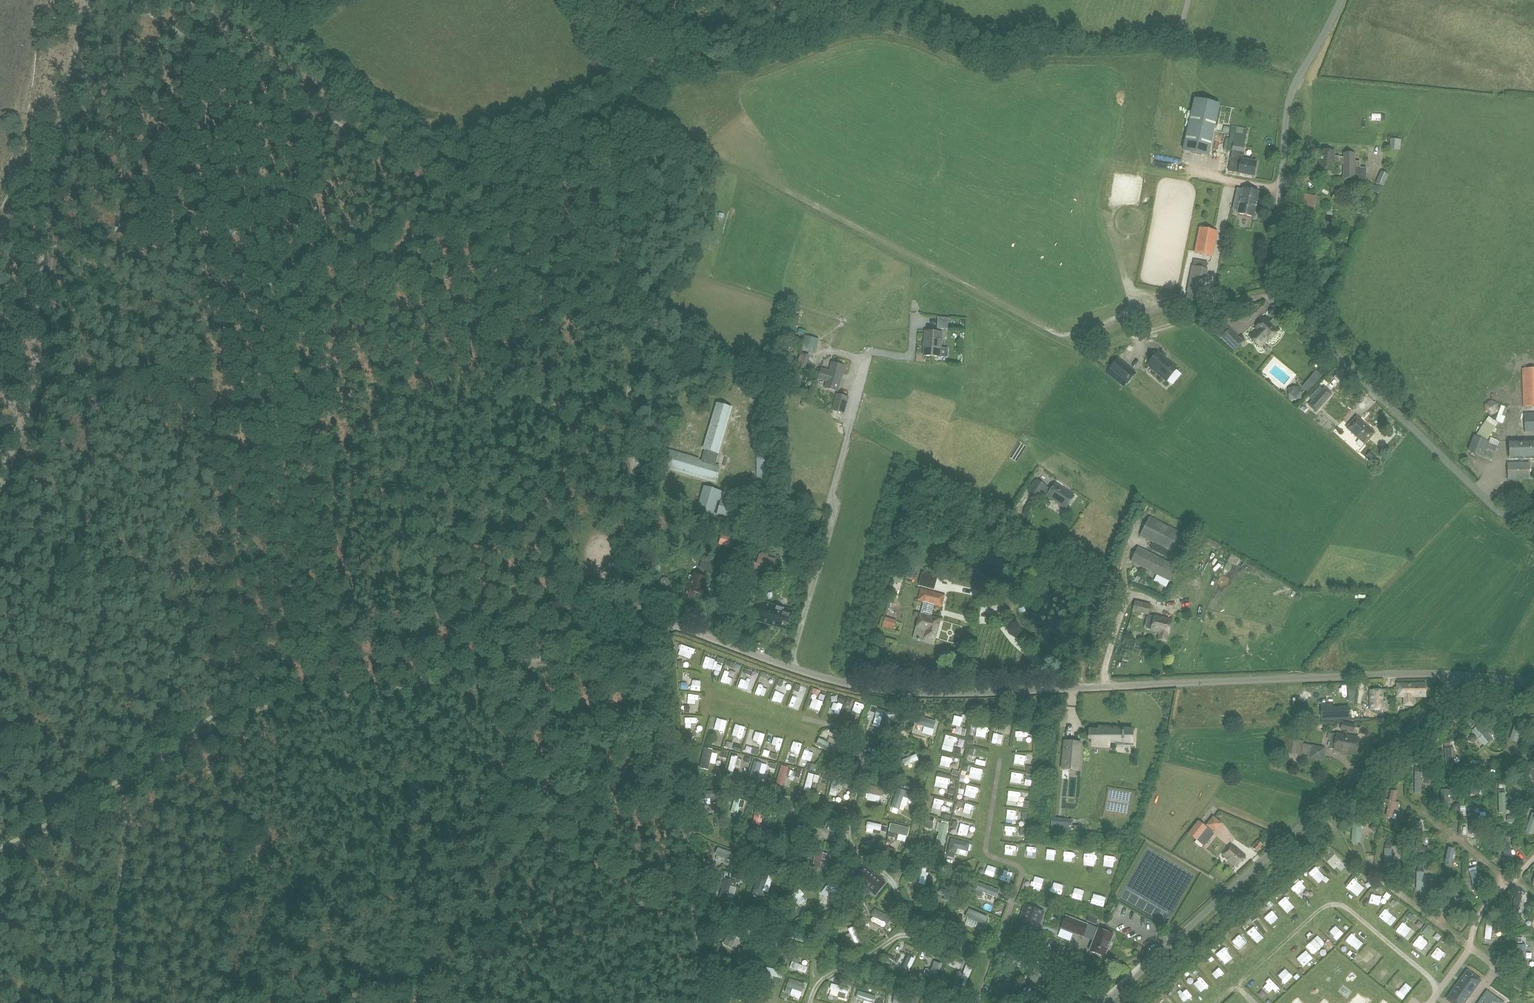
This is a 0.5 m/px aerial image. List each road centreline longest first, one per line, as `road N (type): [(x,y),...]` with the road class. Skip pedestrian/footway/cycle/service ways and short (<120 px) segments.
road 1 (unclassified): [(1469,677),(893,691),(790,668),(647,617)]
road 2 (track): [(617,221),(635,560),(641,600),(663,649),(699,1002)]
road 3 (track): [(200,235),(237,705),(225,1002)]
road 4 (track): [(0,855),(237,714),(657,634)]
road 5 (unclassified): [(1533,528),(1479,493),(1275,293),(1289,102),(1340,0)]
road 6 (track): [(352,694),(312,109)]
road 7 (track): [(0,483),(39,361),(54,185),(89,0)]
road 8 (unclassified): [(1469,677),(1103,1002)]
road 9 (track): [(617,221),(476,209),(225,55)]
road 10 (track): [(1275,293),(1084,351),(927,272),(917,282),(914,314)]
road 11 (track): [(633,125),(668,134),(927,272)]
road 12 (track): [(979,950),(916,936),(870,858),(795,805),(733,783)]
road 13 (track): [(1214,1002),(1332,903),(1439,990)]
road 14 (track): [(51,239),(317,227)]
road 15 (track): [(190,34),(114,237)]
road 16 (track): [(111,1002),(126,786)]
road 17 (track): [(647,617),(612,595),(597,528),(635,524)]
road 18 (track): [(811,1000),(822,979),(906,923)]

